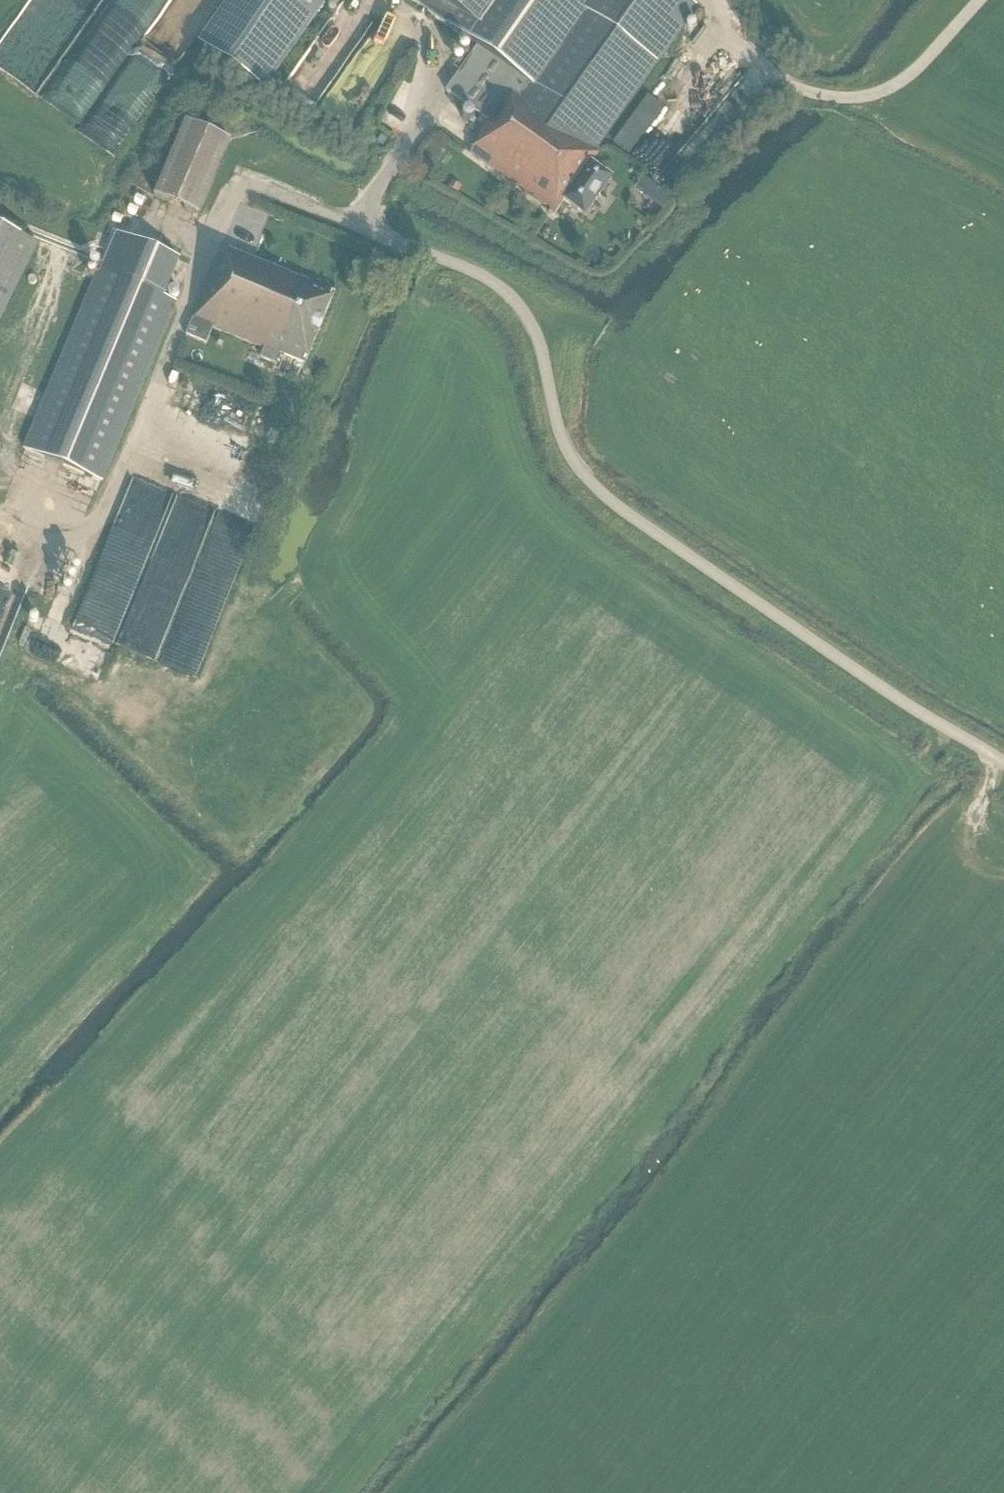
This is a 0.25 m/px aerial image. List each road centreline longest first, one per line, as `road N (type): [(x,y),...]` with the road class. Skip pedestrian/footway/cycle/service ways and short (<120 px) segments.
road 1 (unclassified): [(1003,767),(605,504),(561,445),(538,339),(512,298),(365,223)]
road 2 (track): [(0,515),(37,540),(97,535),(235,185),(365,223)]
road 3 (track): [(379,0),(434,28),(437,68),(365,223)]

